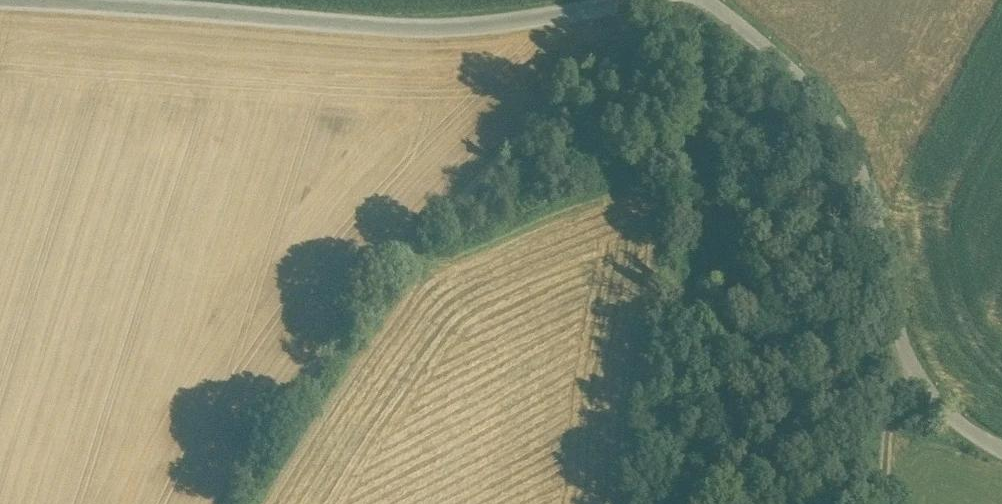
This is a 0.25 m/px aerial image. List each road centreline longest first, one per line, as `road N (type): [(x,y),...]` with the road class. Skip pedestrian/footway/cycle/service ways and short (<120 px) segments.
road 1 (track): [(649,0),(630,38),(409,249),(330,346),(227,503)]
road 2 (unclassified): [(0,0),(480,28),(633,0)]
road 3 (unclassified): [(1001,447),(970,431),(888,348),(862,182),(813,94),(736,19),(705,0)]

